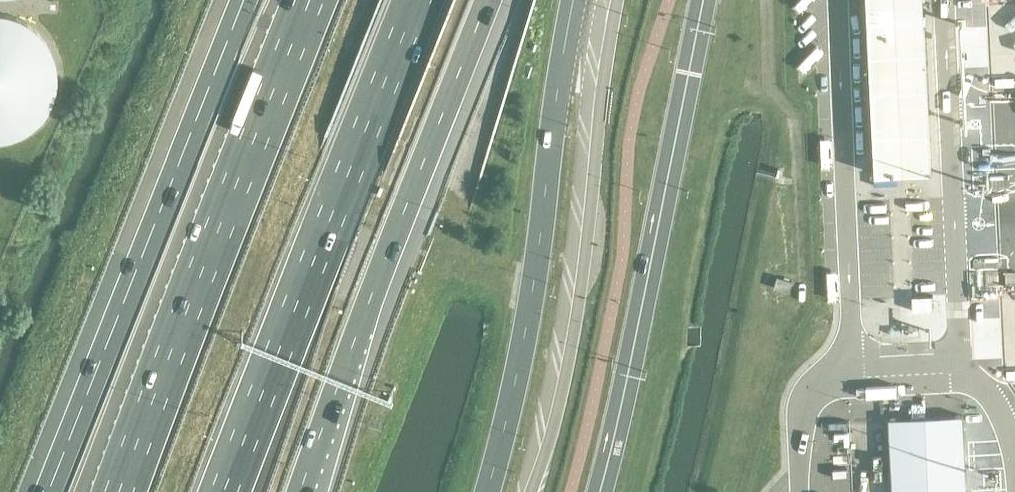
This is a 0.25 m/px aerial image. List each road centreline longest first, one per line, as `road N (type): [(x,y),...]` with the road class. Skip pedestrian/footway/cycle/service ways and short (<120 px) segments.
road 1 (trunk): [(243,0),(47,491)]
road 2 (motorway): [(226,491),(419,0)]
road 3 (motorway): [(301,491),(488,0)]
road 4 (motorway): [(309,0),(122,491)]
road 5 (tertiary): [(601,491),(704,0)]
road 6 (tertiary): [(574,0),(529,331),(488,491)]

